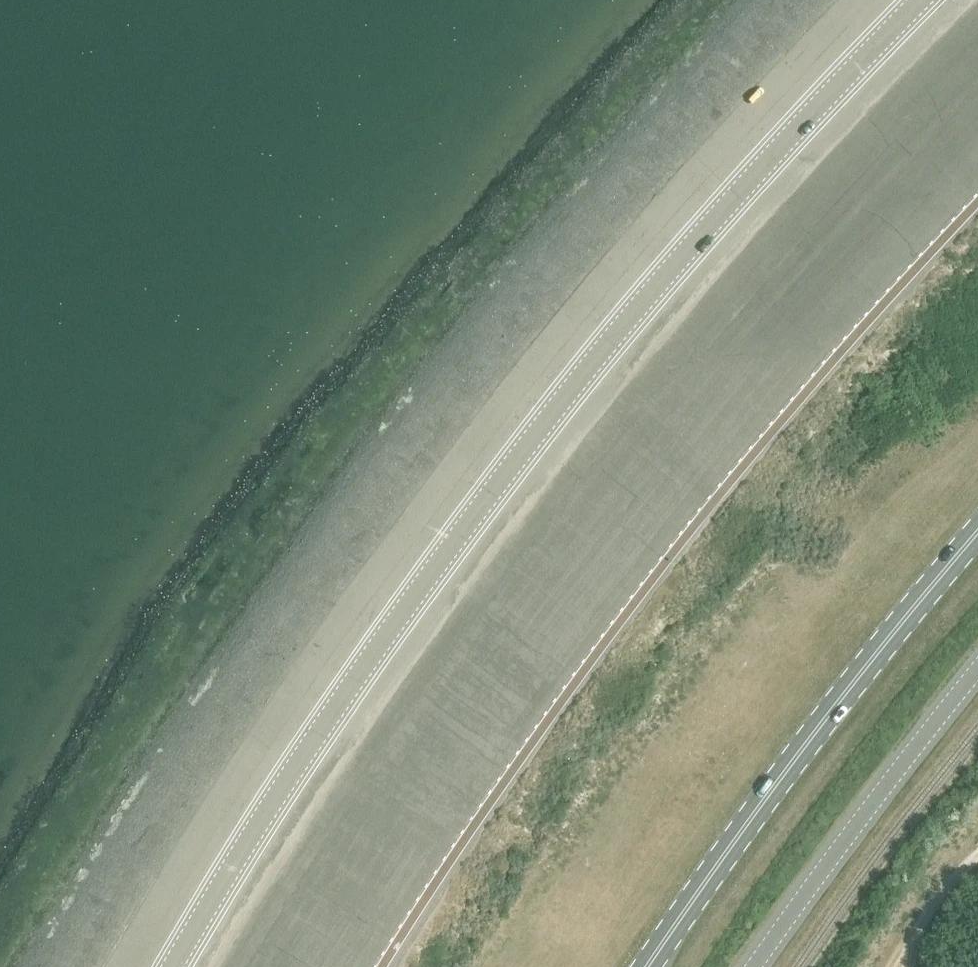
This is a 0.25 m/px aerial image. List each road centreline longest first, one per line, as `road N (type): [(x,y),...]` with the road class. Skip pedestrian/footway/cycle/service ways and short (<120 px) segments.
road 1 (unclassified): [(172,966),(311,741),(507,473),(728,207),(922,0)]
road 2 (primary): [(647,966),(756,809),(977,531)]
road 3 (tertiary): [(754,966),(977,666)]
road 4 (track): [(977,853),(940,894),(897,966)]

